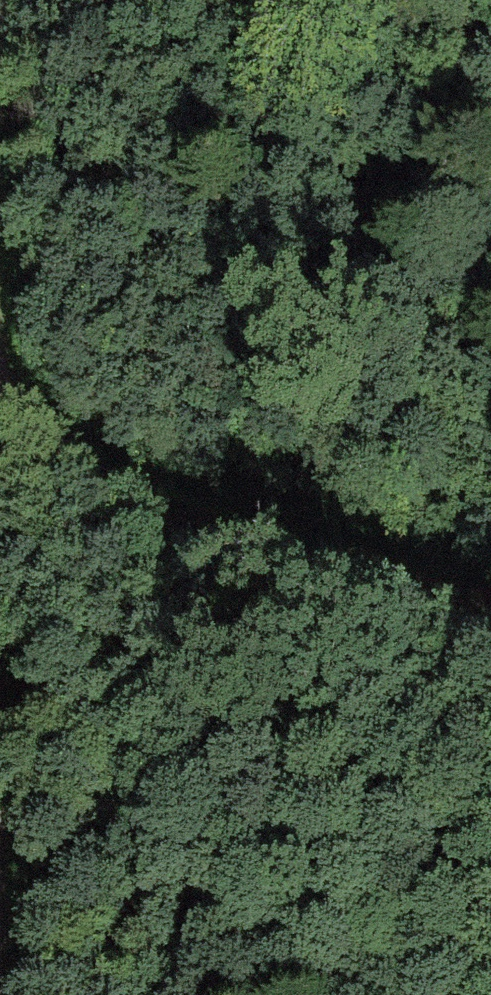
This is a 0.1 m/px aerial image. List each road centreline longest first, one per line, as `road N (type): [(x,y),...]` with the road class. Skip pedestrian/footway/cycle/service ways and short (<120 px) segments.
road 1 (track): [(0,373),(79,464),(179,534),(450,595),(490,594)]

